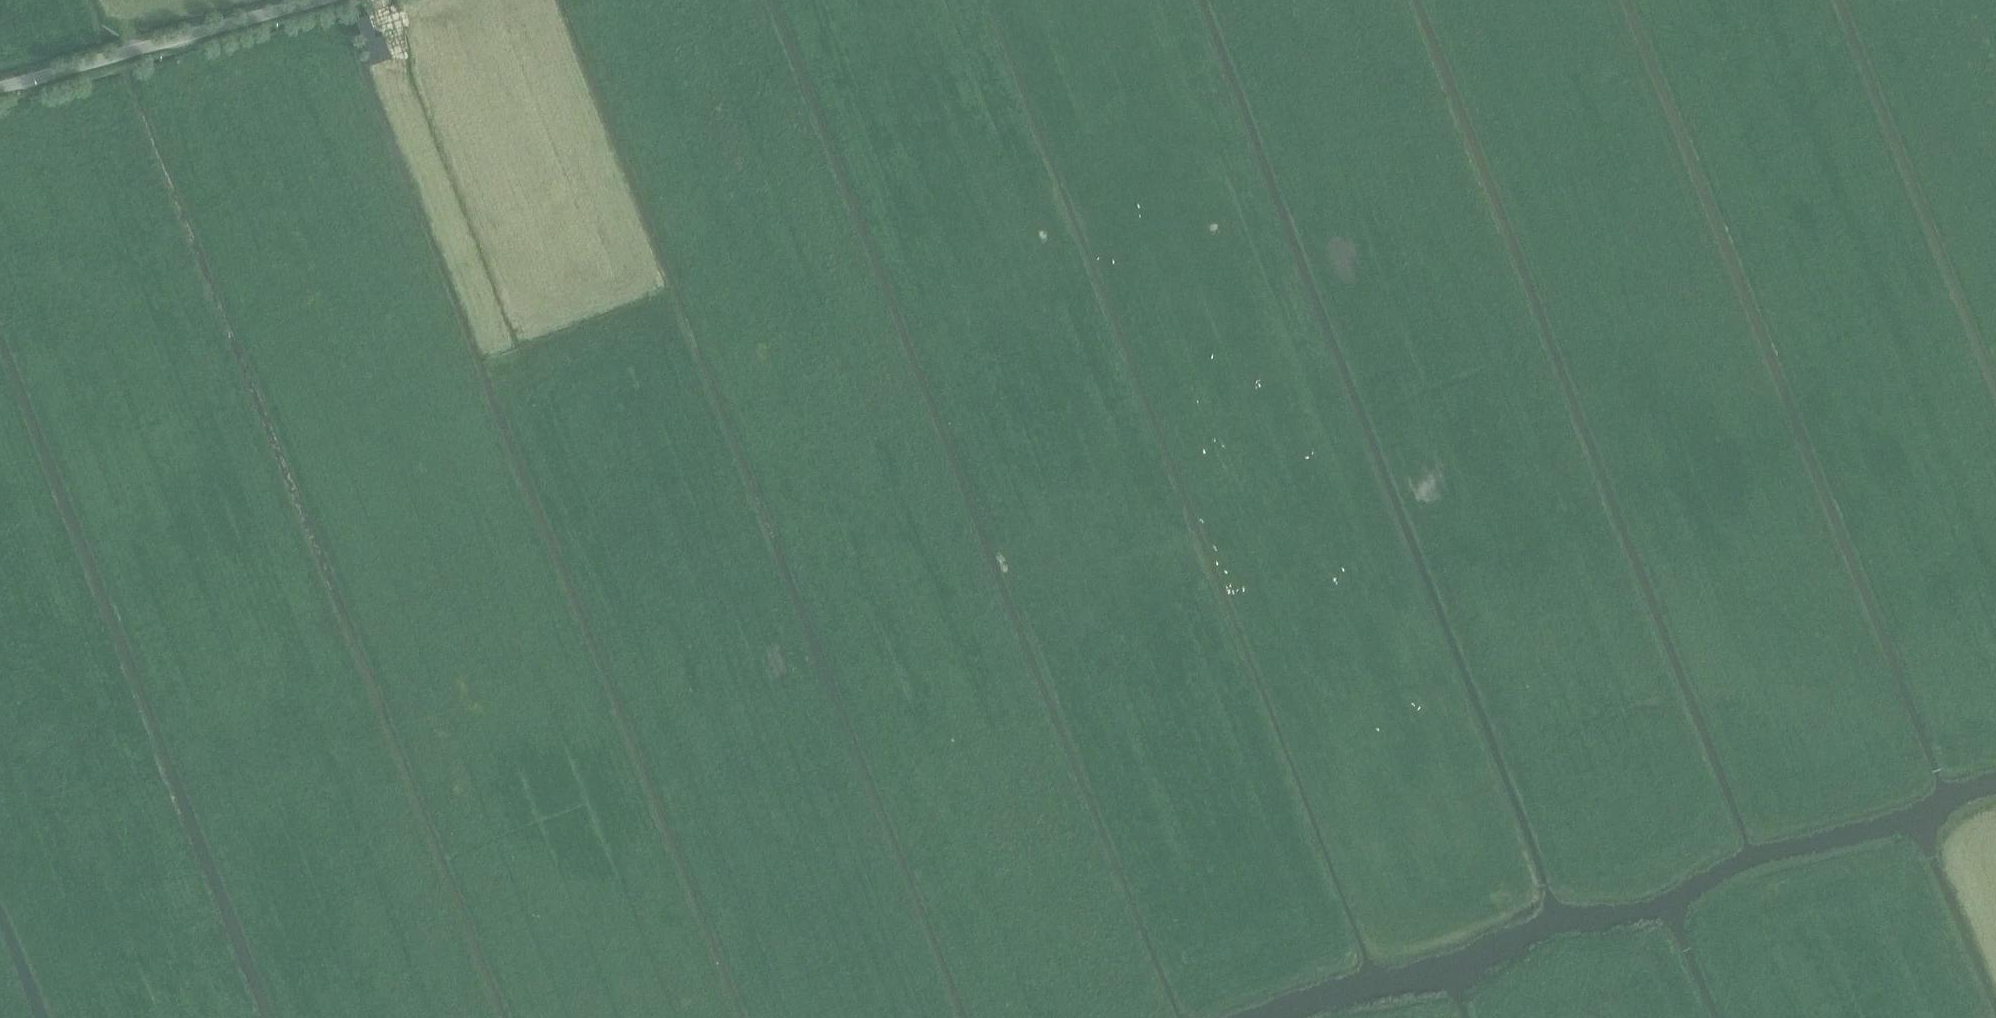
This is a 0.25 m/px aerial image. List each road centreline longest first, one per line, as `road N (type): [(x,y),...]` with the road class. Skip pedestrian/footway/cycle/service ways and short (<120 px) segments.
road 1 (unclassified): [(0,88),(323,0)]

